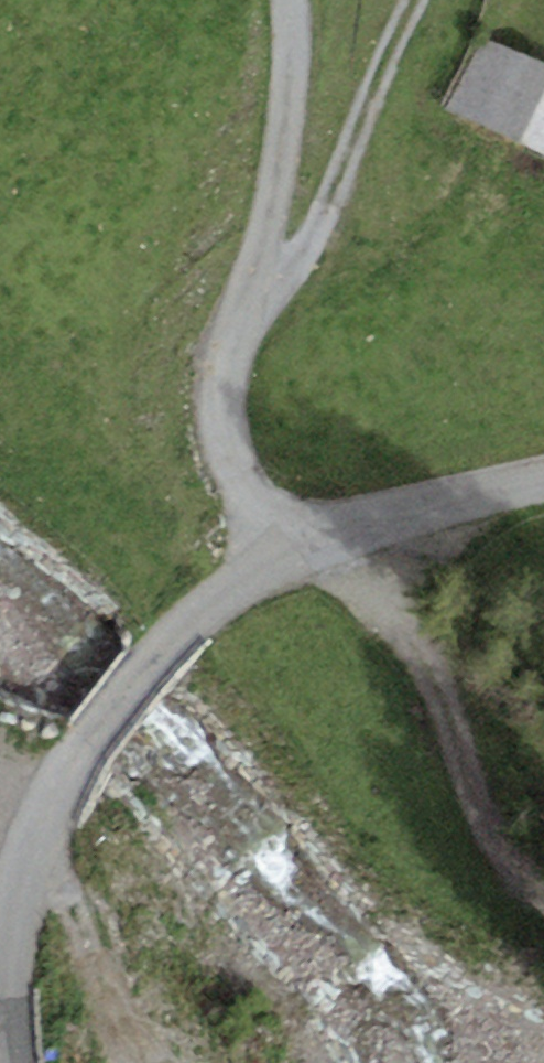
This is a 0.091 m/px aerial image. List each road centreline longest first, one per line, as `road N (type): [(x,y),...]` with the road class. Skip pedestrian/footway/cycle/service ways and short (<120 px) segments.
road 1 (residential): [(543,472),(303,531),(163,650),(57,788),(10,921),(11,1062)]
road 2 (track): [(303,531),(432,686),(481,842),(543,877)]
road 3 (track): [(264,288),(331,213),(419,0)]

